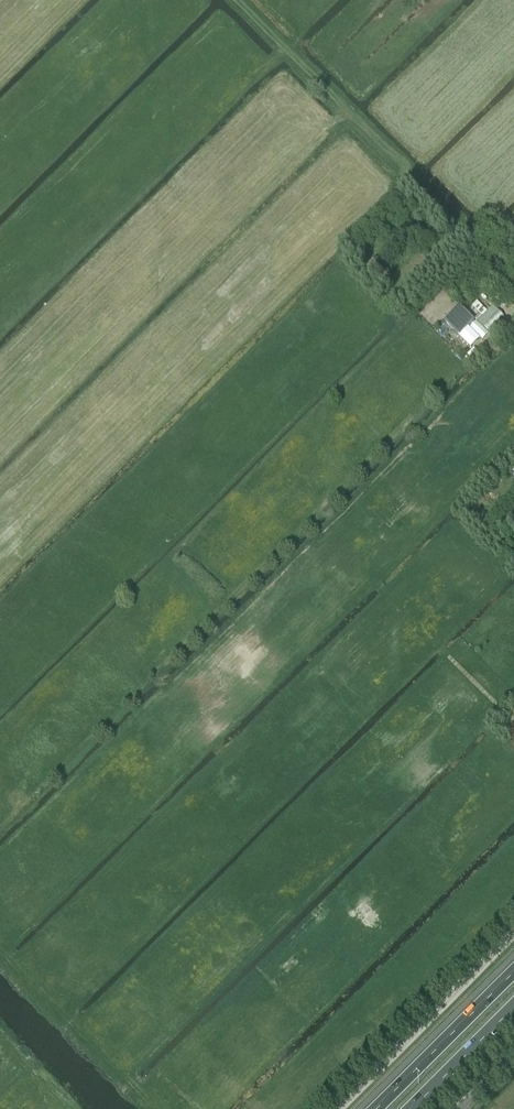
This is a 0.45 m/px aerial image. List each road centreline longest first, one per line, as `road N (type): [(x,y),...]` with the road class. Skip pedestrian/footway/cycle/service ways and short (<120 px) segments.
road 1 (track): [(513,276),(239,0)]
road 2 (unclassified): [(338,1108),(513,935)]
road 3 (motorway): [(513,974),(376,1108)]
road 4 (motorway): [(418,1108),(513,1013)]

